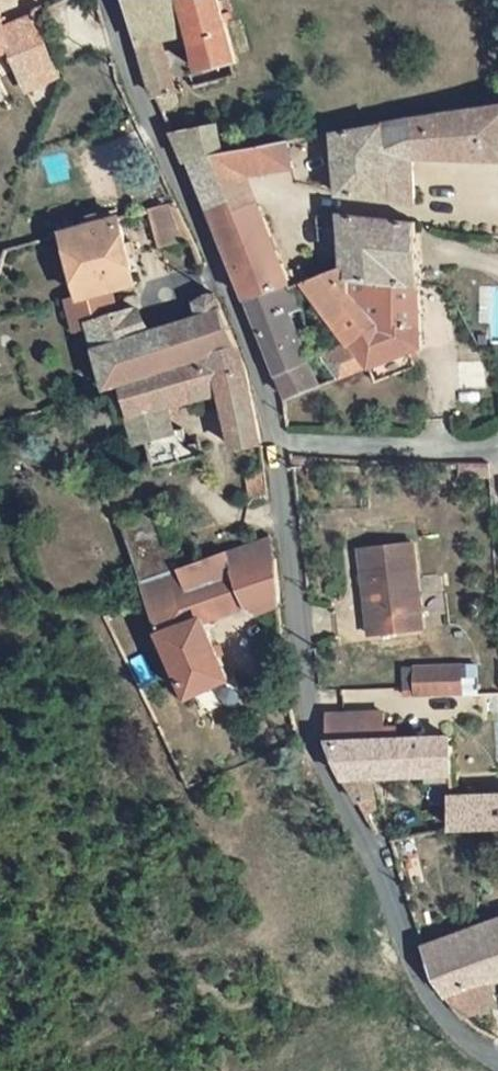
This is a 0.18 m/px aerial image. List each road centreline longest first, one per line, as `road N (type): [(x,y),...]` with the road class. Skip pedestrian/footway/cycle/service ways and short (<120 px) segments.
road 1 (residential): [(497,1063),(453,1043),(407,977),(307,758),(282,673),(266,386),(133,74),(111,0)]

